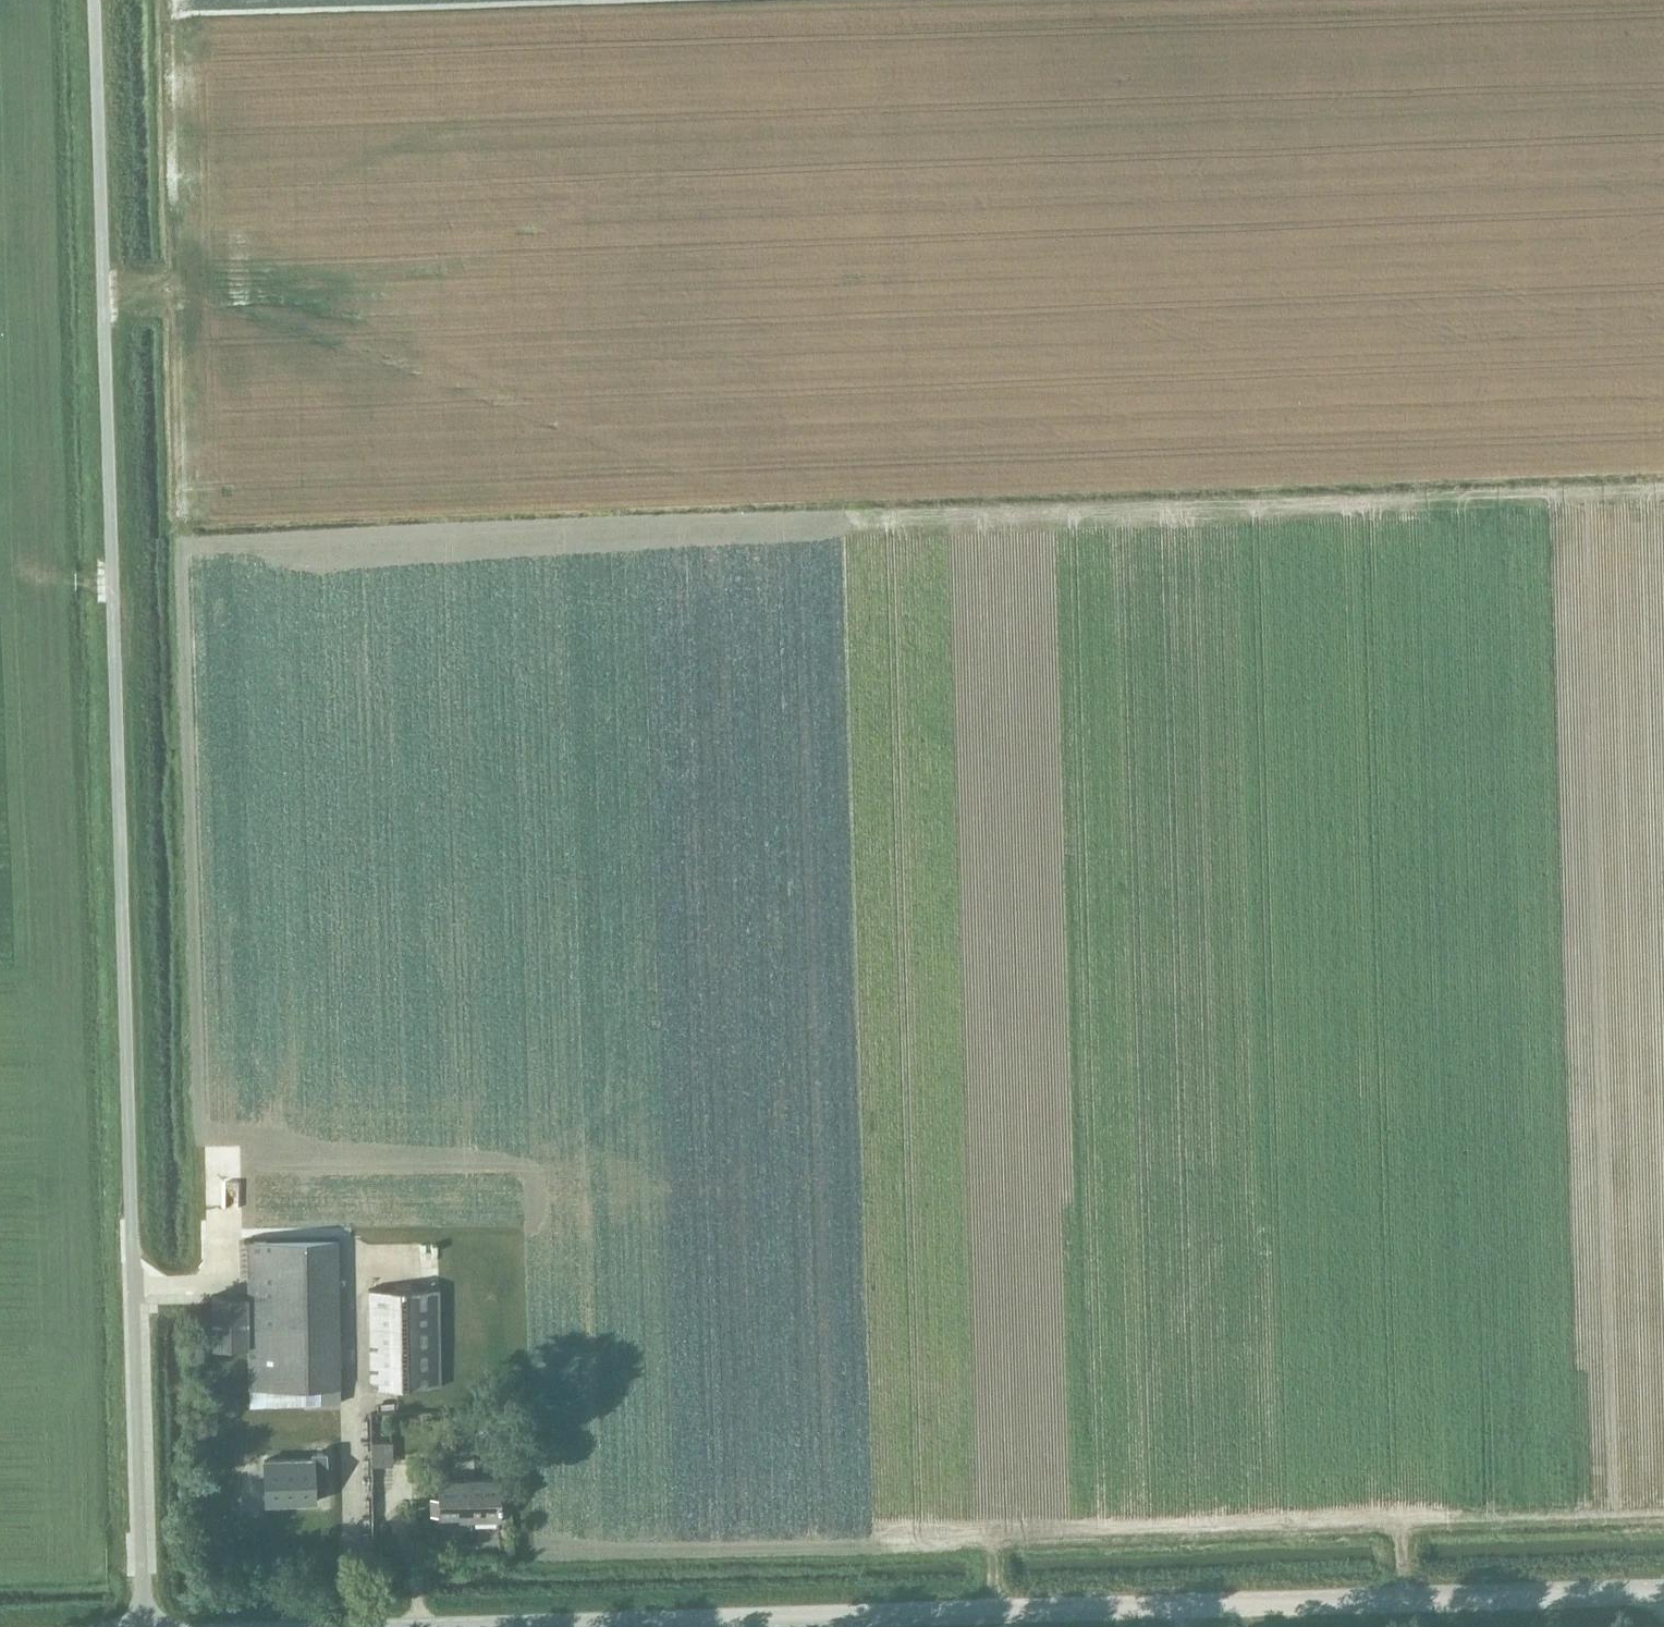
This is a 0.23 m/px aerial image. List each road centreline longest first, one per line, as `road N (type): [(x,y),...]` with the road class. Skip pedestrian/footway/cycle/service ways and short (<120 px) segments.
road 1 (unclassified): [(704,1626),(1663,1596)]

